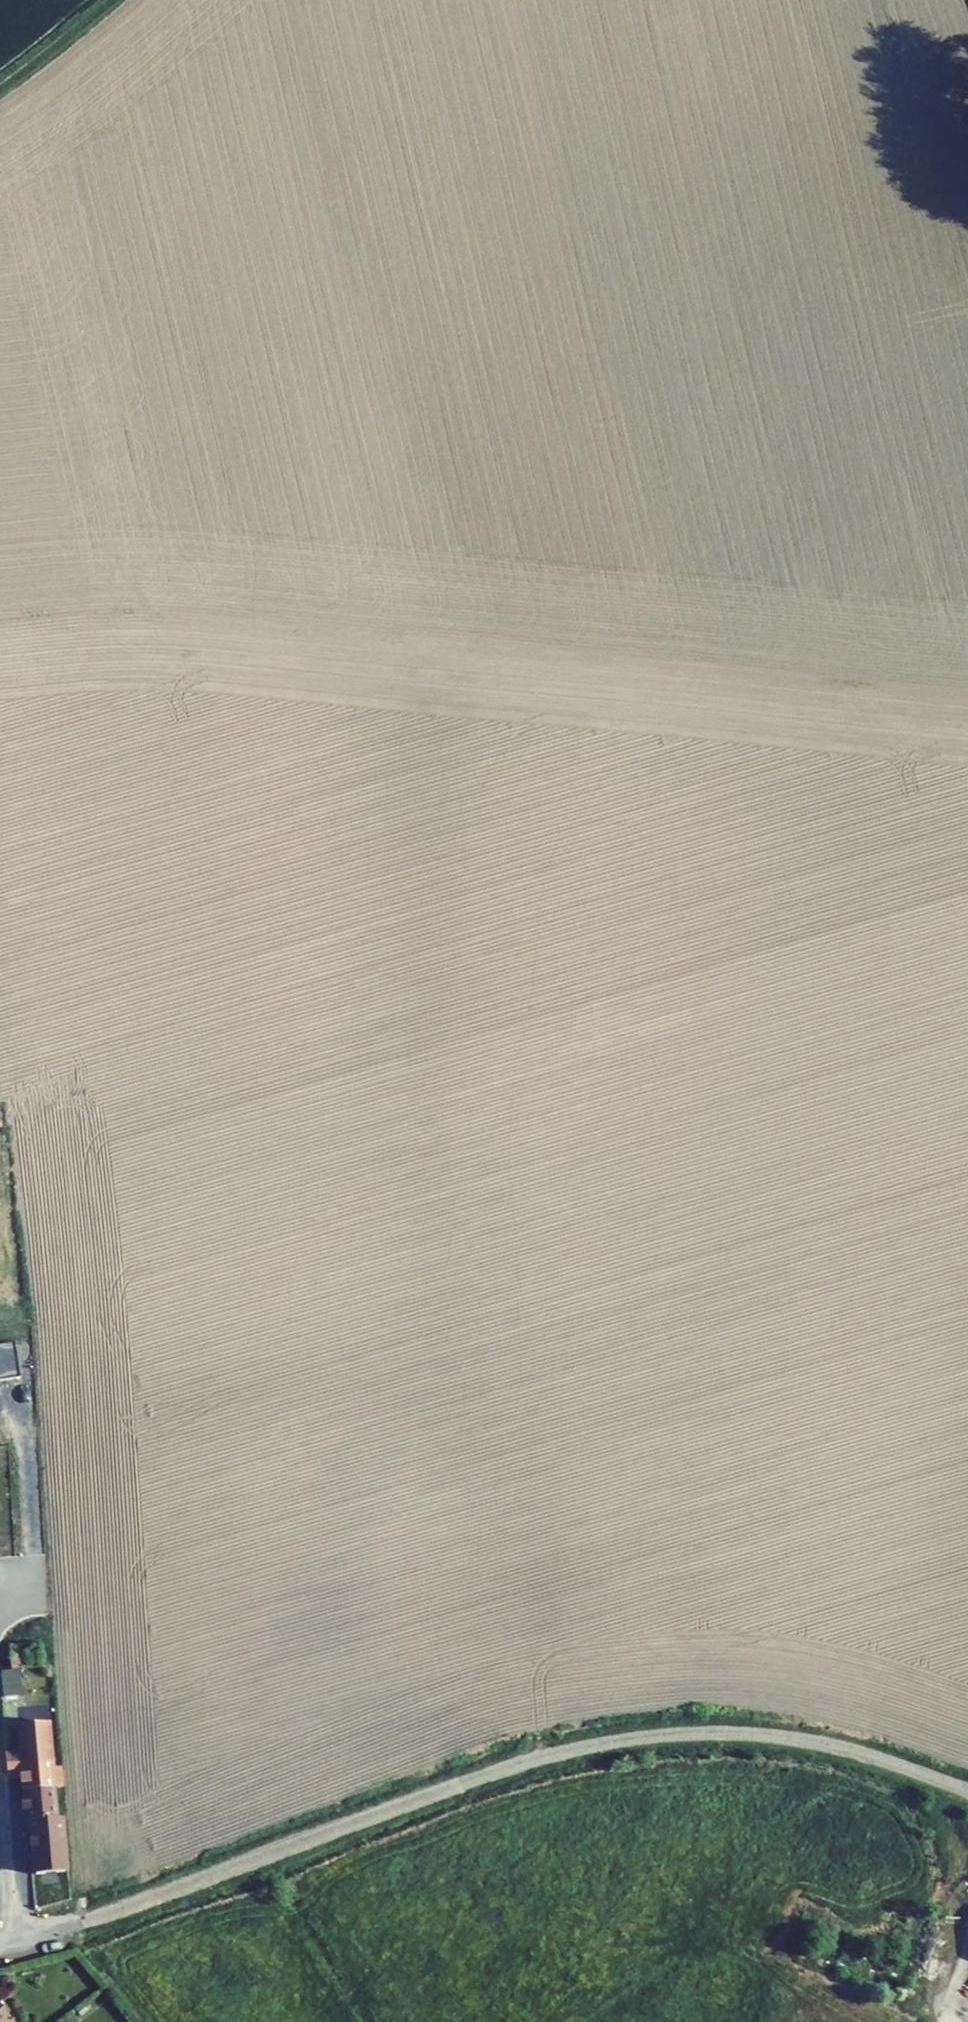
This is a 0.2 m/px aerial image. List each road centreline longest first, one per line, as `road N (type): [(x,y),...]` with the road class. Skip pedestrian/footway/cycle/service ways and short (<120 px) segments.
road 1 (unclassified): [(0,1945),(81,1924),(481,1776),(620,1740),(701,1732),(810,1740),(967,1792)]
road 2 (track): [(112,0),(0,90)]

